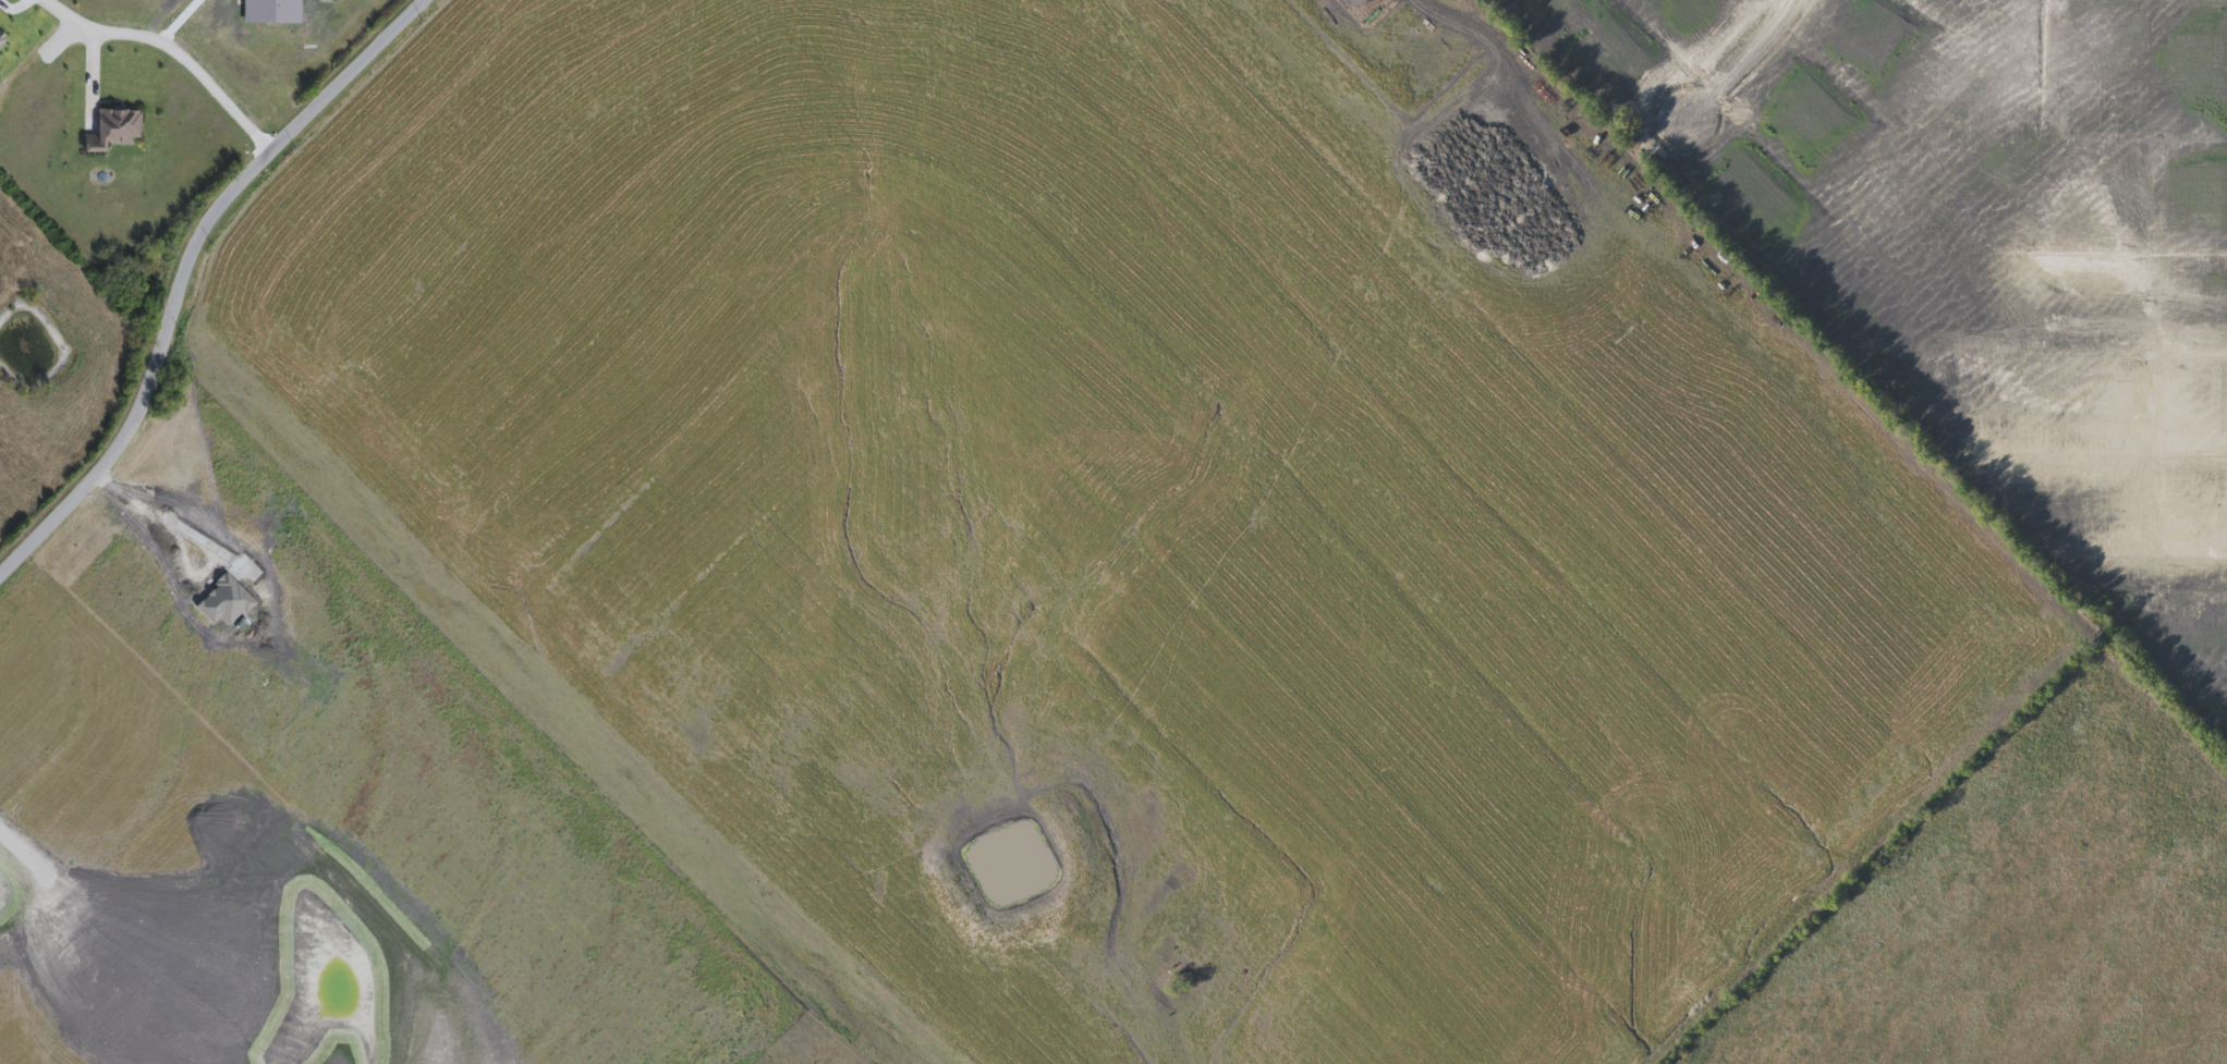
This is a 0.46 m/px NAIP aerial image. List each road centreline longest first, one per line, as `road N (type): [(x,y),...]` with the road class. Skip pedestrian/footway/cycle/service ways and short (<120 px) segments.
road 1 (residential): [(420,0),(195,235),(155,365),(114,453),(0,572)]

